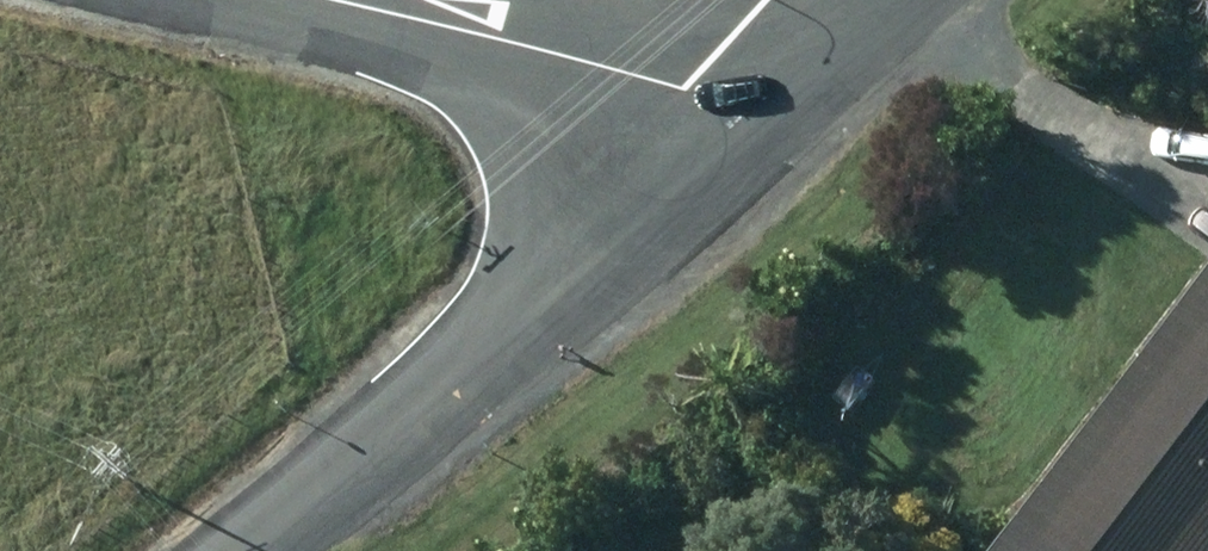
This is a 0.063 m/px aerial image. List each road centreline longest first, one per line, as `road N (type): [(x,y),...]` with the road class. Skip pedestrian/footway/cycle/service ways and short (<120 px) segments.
road 1 (residential): [(777,114),(261,550)]
road 2 (tertiary): [(309,0),(686,86),(777,114)]
road 3 (tertiary): [(901,0),(777,114)]

